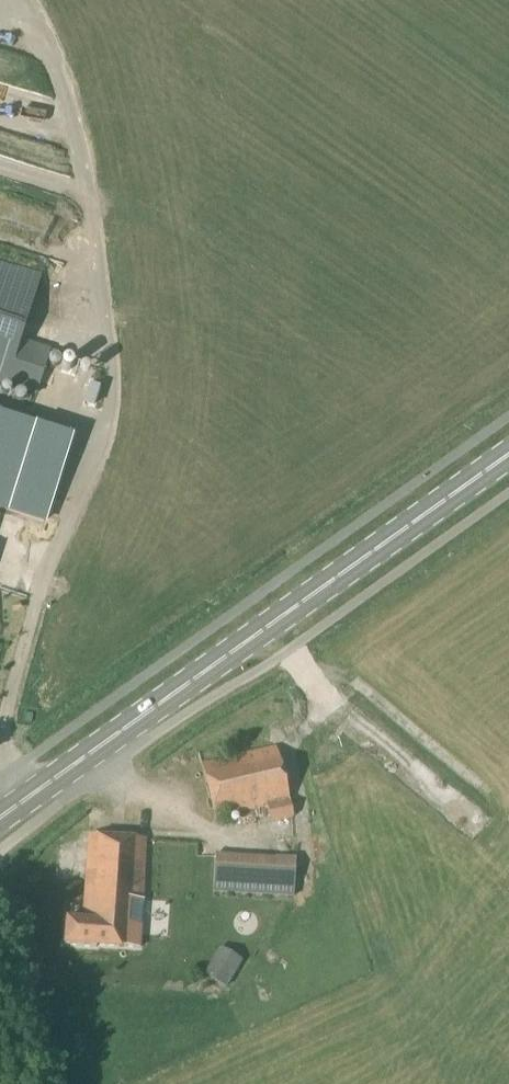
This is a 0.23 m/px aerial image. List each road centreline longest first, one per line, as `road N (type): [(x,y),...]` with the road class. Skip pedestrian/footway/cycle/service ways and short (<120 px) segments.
road 1 (unclassified): [(2,777),(5,719),(25,640),(54,535),(99,449),(115,368),(53,53)]
road 2 (secondary): [(0,819),(508,456)]

